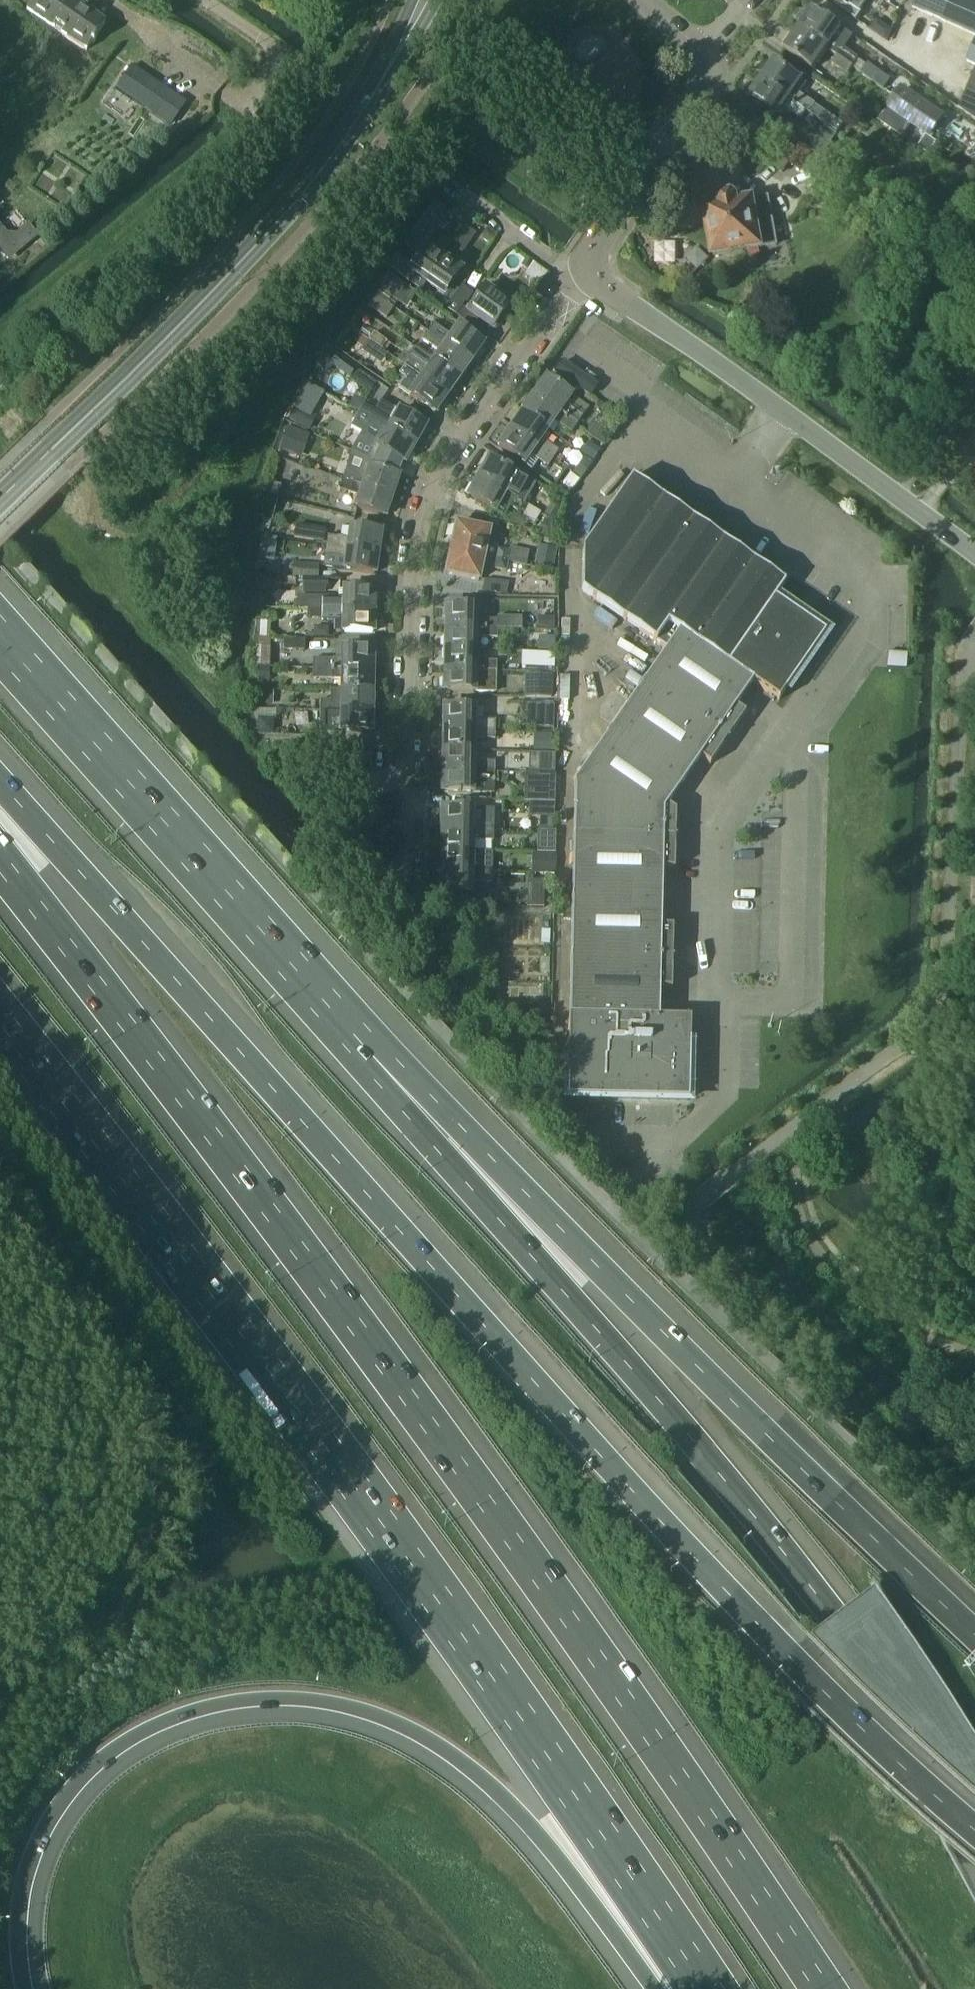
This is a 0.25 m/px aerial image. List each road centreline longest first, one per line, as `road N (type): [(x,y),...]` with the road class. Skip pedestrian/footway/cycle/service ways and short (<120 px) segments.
road 1 (motorway): [(974,1834),(873,1743),(538,1388),(0,783)]
road 2 (motorway): [(829,1988),(576,1618),(0,865)]
road 3 (motorway): [(0,1024),(292,1398),(704,1988)]
road 4 (motorway): [(974,1821),(835,1615),(459,1174),(354,1036)]
road 5 (motorway): [(24,1988),(18,1930),(25,1880),(41,1835),(81,1778),(122,1744),(174,1717),(286,1697),(379,1715),(464,1762),(547,1842),(655,1988)]
road 6 (motorway): [(974,1636),(354,1036)]
road 7 (residential): [(403,907),(411,584),(421,519),(446,462),(575,280),(592,268)]
road 8 (tertiary): [(0,502),(285,212),(348,132),(424,0)]
road 9 (motorway): [(354,1036),(0,637)]
road 10 (unclassified): [(592,268),(600,283),(974,551)]
road 11 (unclassified): [(592,268),(595,249),(706,83),(709,59),(699,47)]
road 12 (residential): [(304,68),(204,0)]

